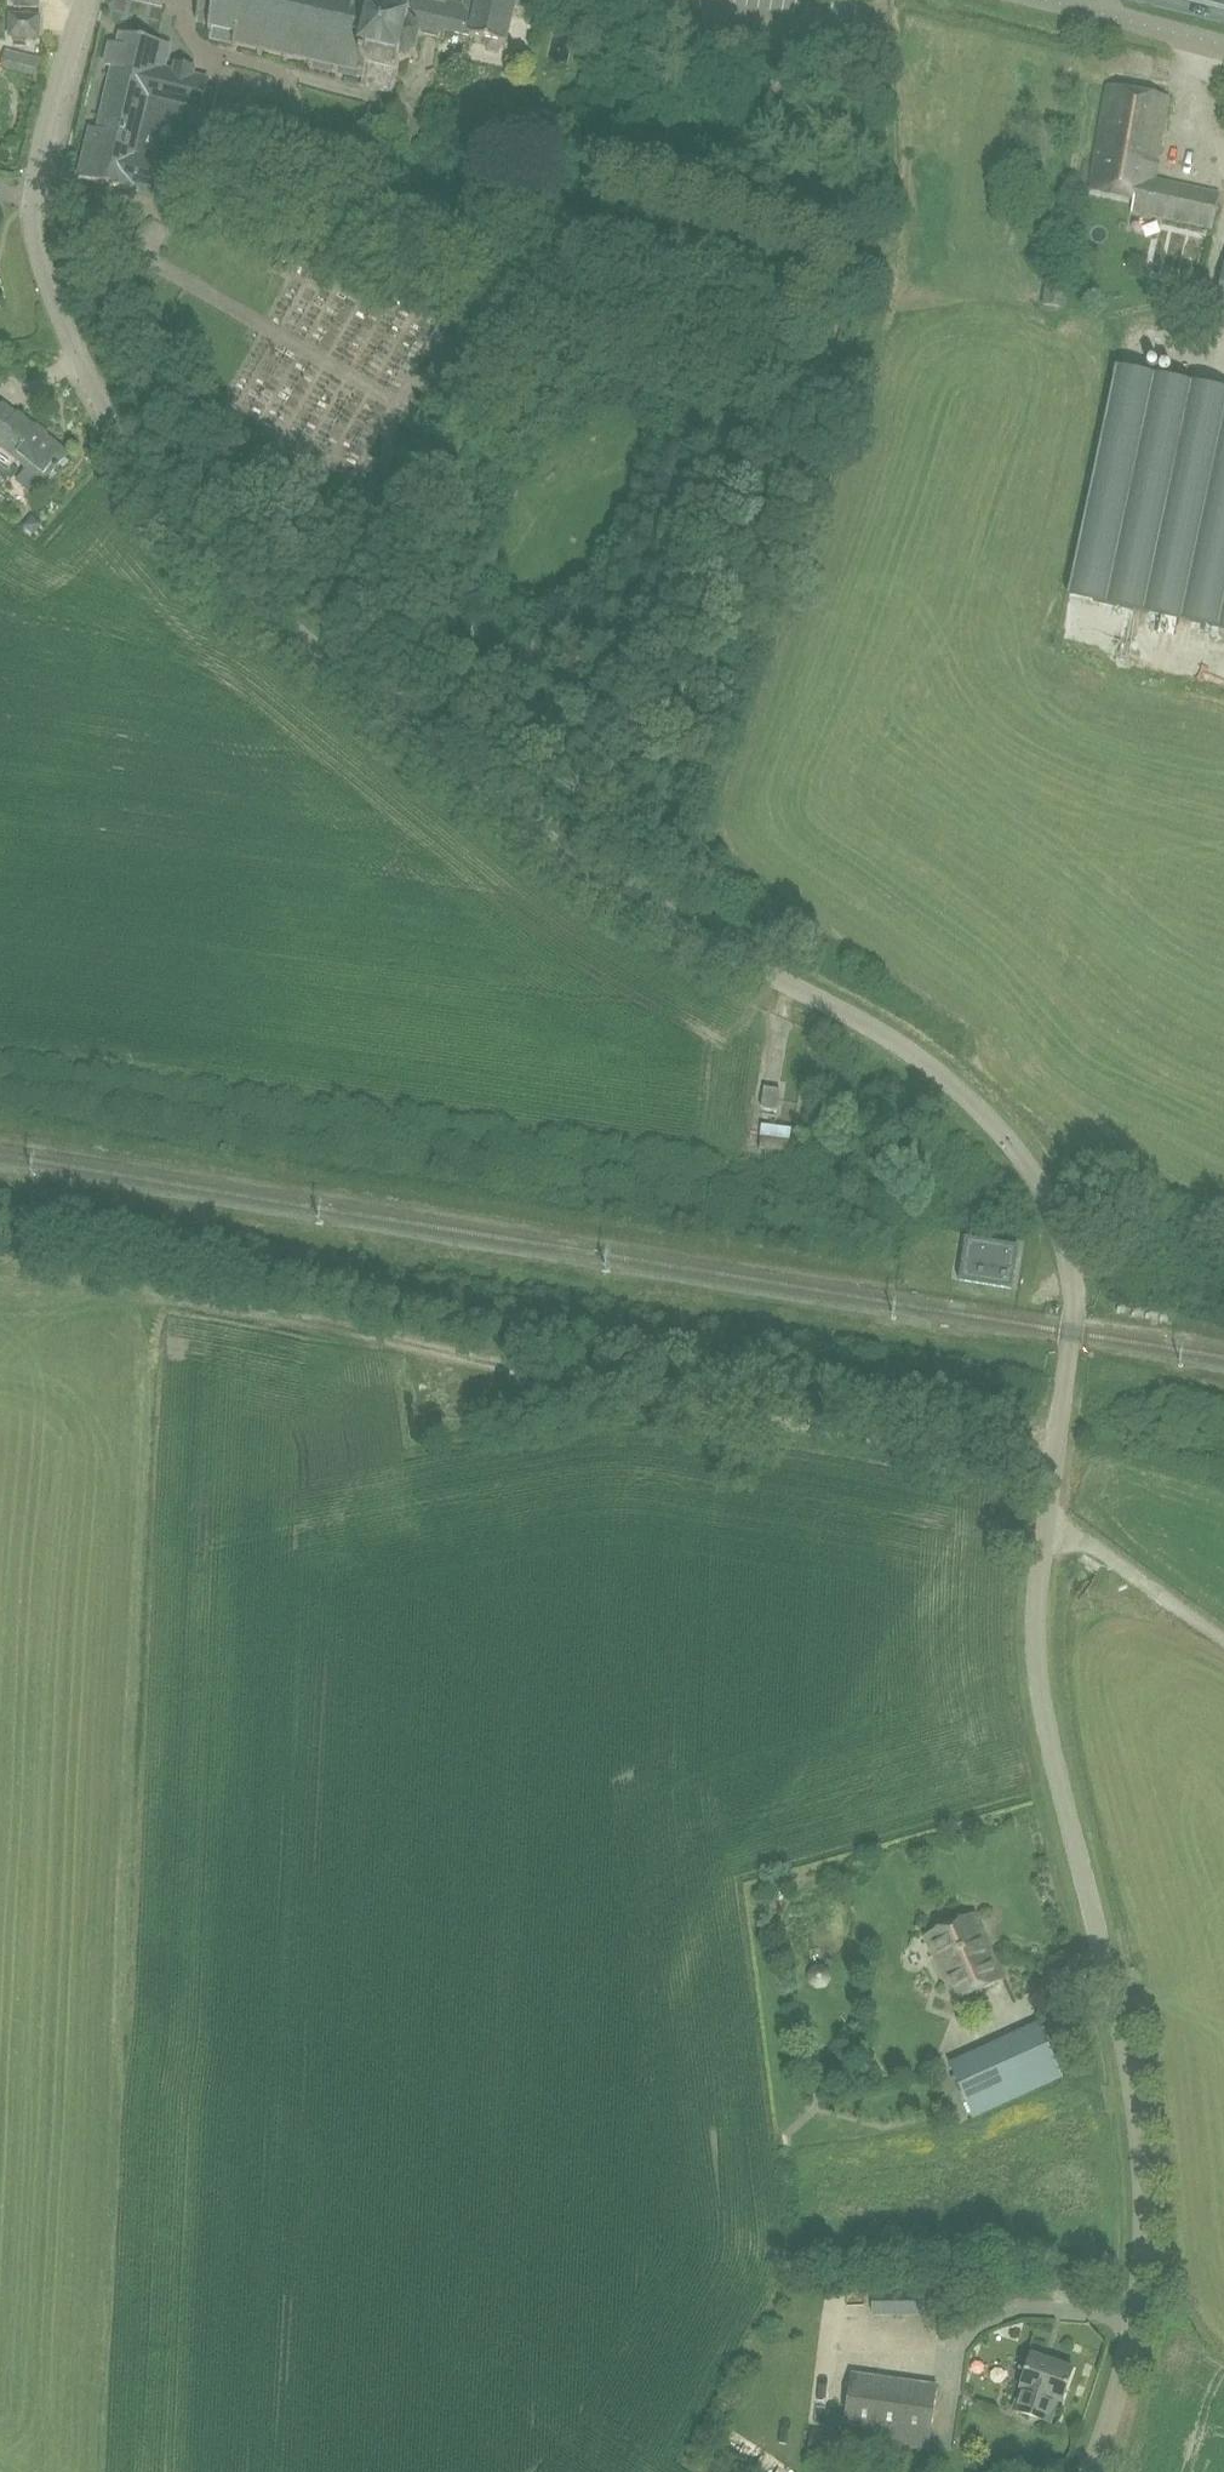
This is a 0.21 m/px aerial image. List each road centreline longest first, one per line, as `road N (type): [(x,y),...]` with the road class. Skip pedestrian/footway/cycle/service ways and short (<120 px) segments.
road 1 (unclassified): [(1044,1536),(1074,1279),(1053,1206),(1002,1131),(890,1037),(626,899),(413,729),(209,552),(96,392),(44,240),(43,191),(89,0)]
road 2 (track): [(701,941),(714,887),(693,857),(693,810),(872,348),(890,282),(893,169),(881,0)]
road 3 (unclassified): [(1089,2471),(1131,2339),(1144,2198),(1126,2047),(1038,1676),(1044,1536)]
road 4 (track): [(130,1289),(396,1334),(526,1371),(906,1442),(1044,1450)]
road 5 (unclassified): [(1223,1636),(1088,1545),(1044,1536)]
road 6 (unclassified): [(1223,44),(1052,0)]

